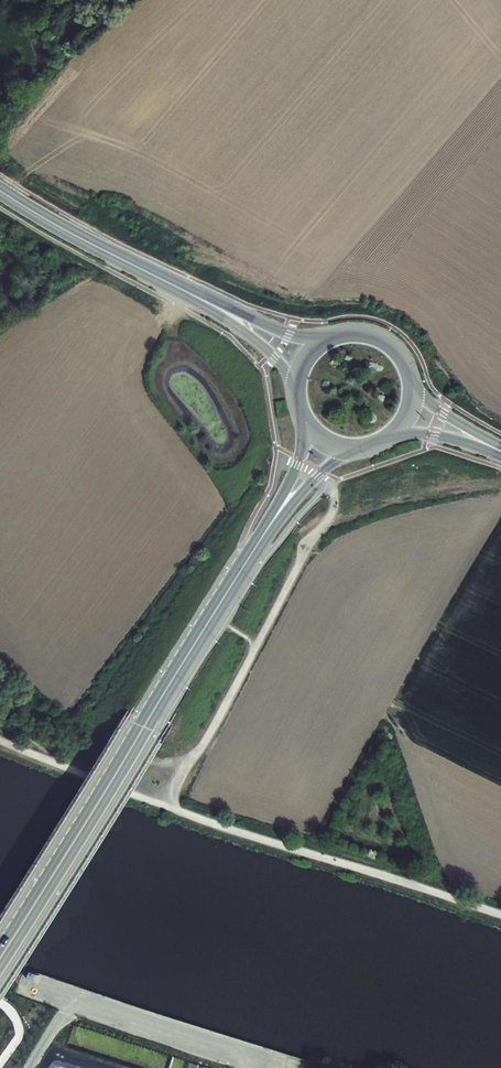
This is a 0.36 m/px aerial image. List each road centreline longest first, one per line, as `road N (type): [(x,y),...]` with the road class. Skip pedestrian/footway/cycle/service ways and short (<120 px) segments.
road 1 (secondary): [(0,951),(260,540)]
road 2 (primary): [(195,296),(0,191)]
road 3 (primary): [(328,337),(295,336),(195,296)]
road 4 (secondary): [(260,540),(320,473),(362,448)]
road 5 (primary): [(195,296),(262,345),(296,389)]
road 6 (secondary): [(303,417),(299,461),(260,540)]

